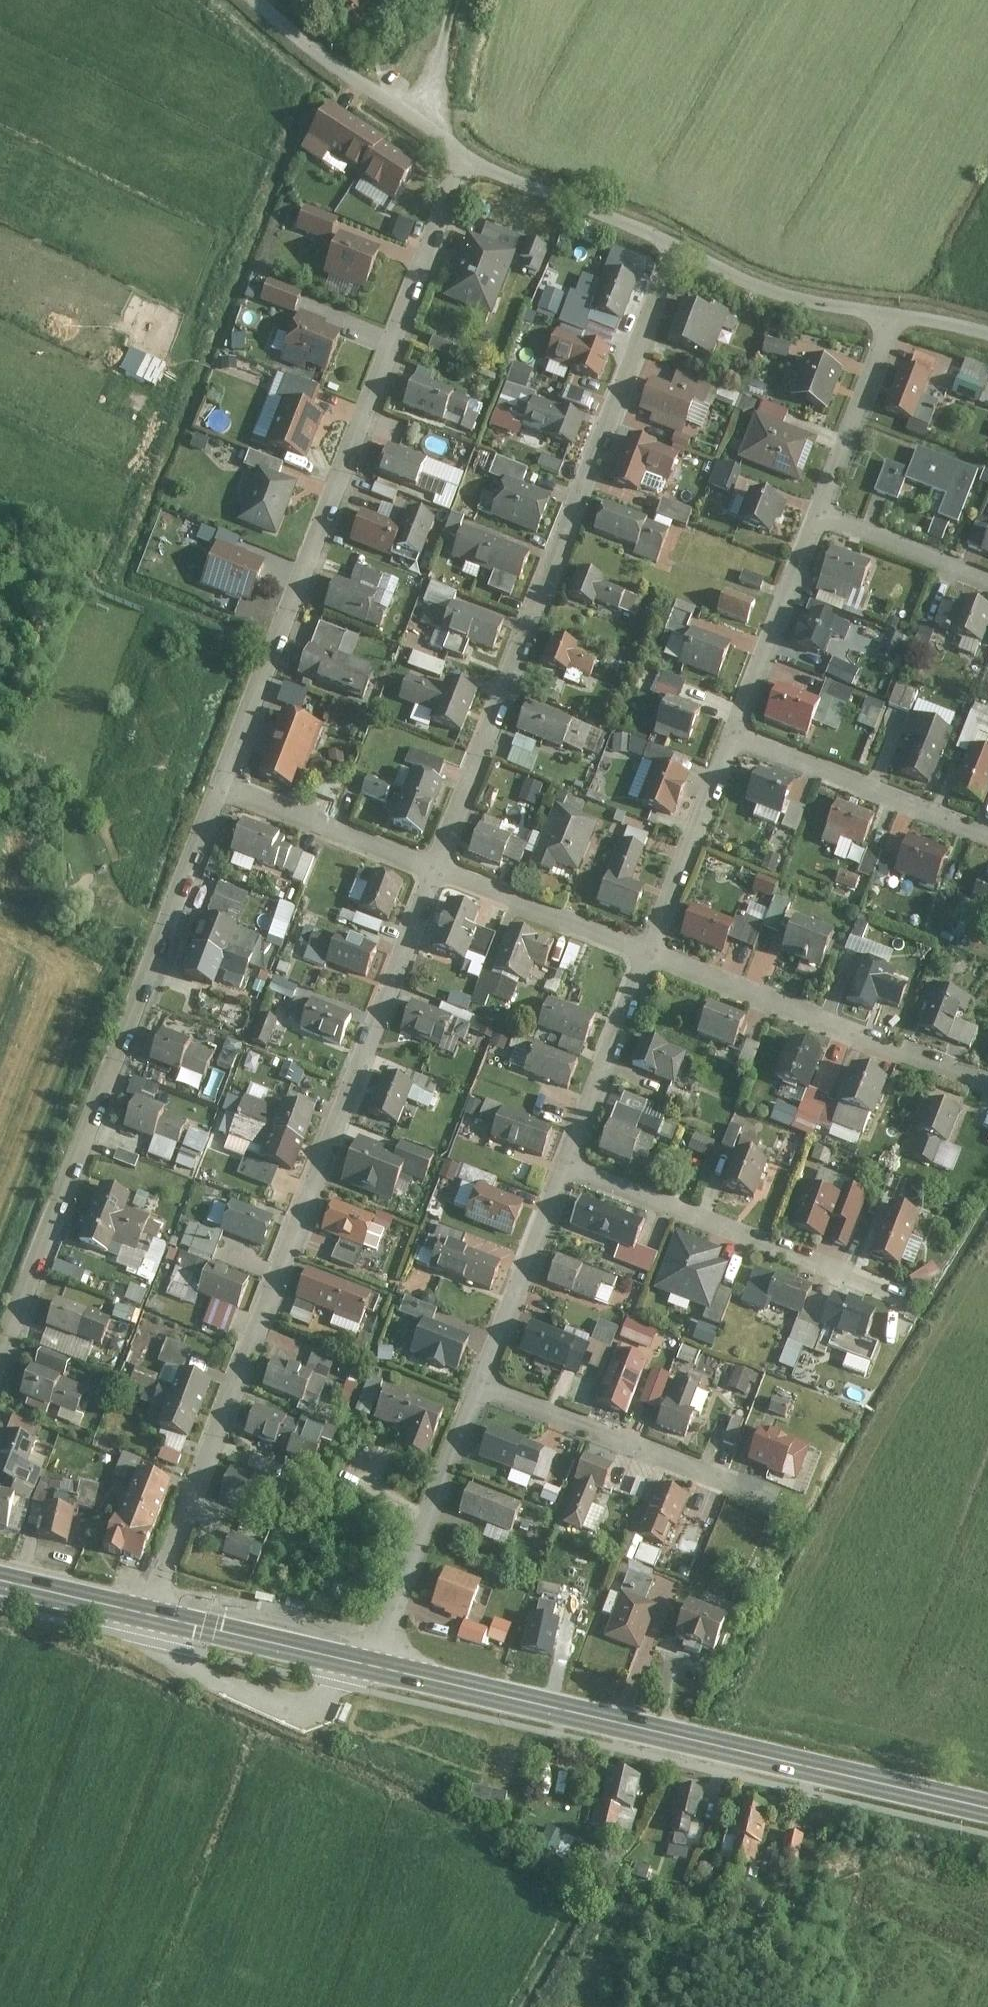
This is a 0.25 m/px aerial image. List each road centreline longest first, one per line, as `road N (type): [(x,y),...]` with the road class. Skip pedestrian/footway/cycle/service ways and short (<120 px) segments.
road 1 (residential): [(146,1614),(434,871)]
road 2 (residential): [(434,871),(675,246)]
road 3 (residential): [(227,787),(467,162)]
road 4 (residential): [(0,1376),(227,787)]
road 5 (secondary): [(373,1667),(987,1810)]
road 6 (residential): [(649,958),(987,1084)]
road 7 (residential): [(567,1170),(905,1295)]
road 8 (residential): [(373,1667),(483,1387)]
road 9 (residential): [(483,1387),(737,1483)]
road 10 (residential): [(736,738),(987,837)]
road 11 (unclassified): [(467,162),(253,0)]
road 12 (unclassified): [(899,318),(807,306),(675,246)]
road 13 (residential): [(649,958),(736,738)]
road 14 (secondary): [(146,1614),(373,1667)]
road 15 (residential): [(483,1387),(567,1170)]
road 16 (residential): [(434,871),(649,958)]
road 17 (residential): [(736,738),(819,523)]
road 18 (residential): [(567,1170),(649,958)]
road 19 (unclassified): [(675,246),(467,162)]
road 20 (residential): [(227,787),(434,871)]
road 21 (residential): [(819,523),(899,318)]
road 22 (residential): [(819,523),(987,583)]
road 23 (secondary): [(0,1579),(146,1614)]
road 24 (track): [(424,129),(453,0)]

